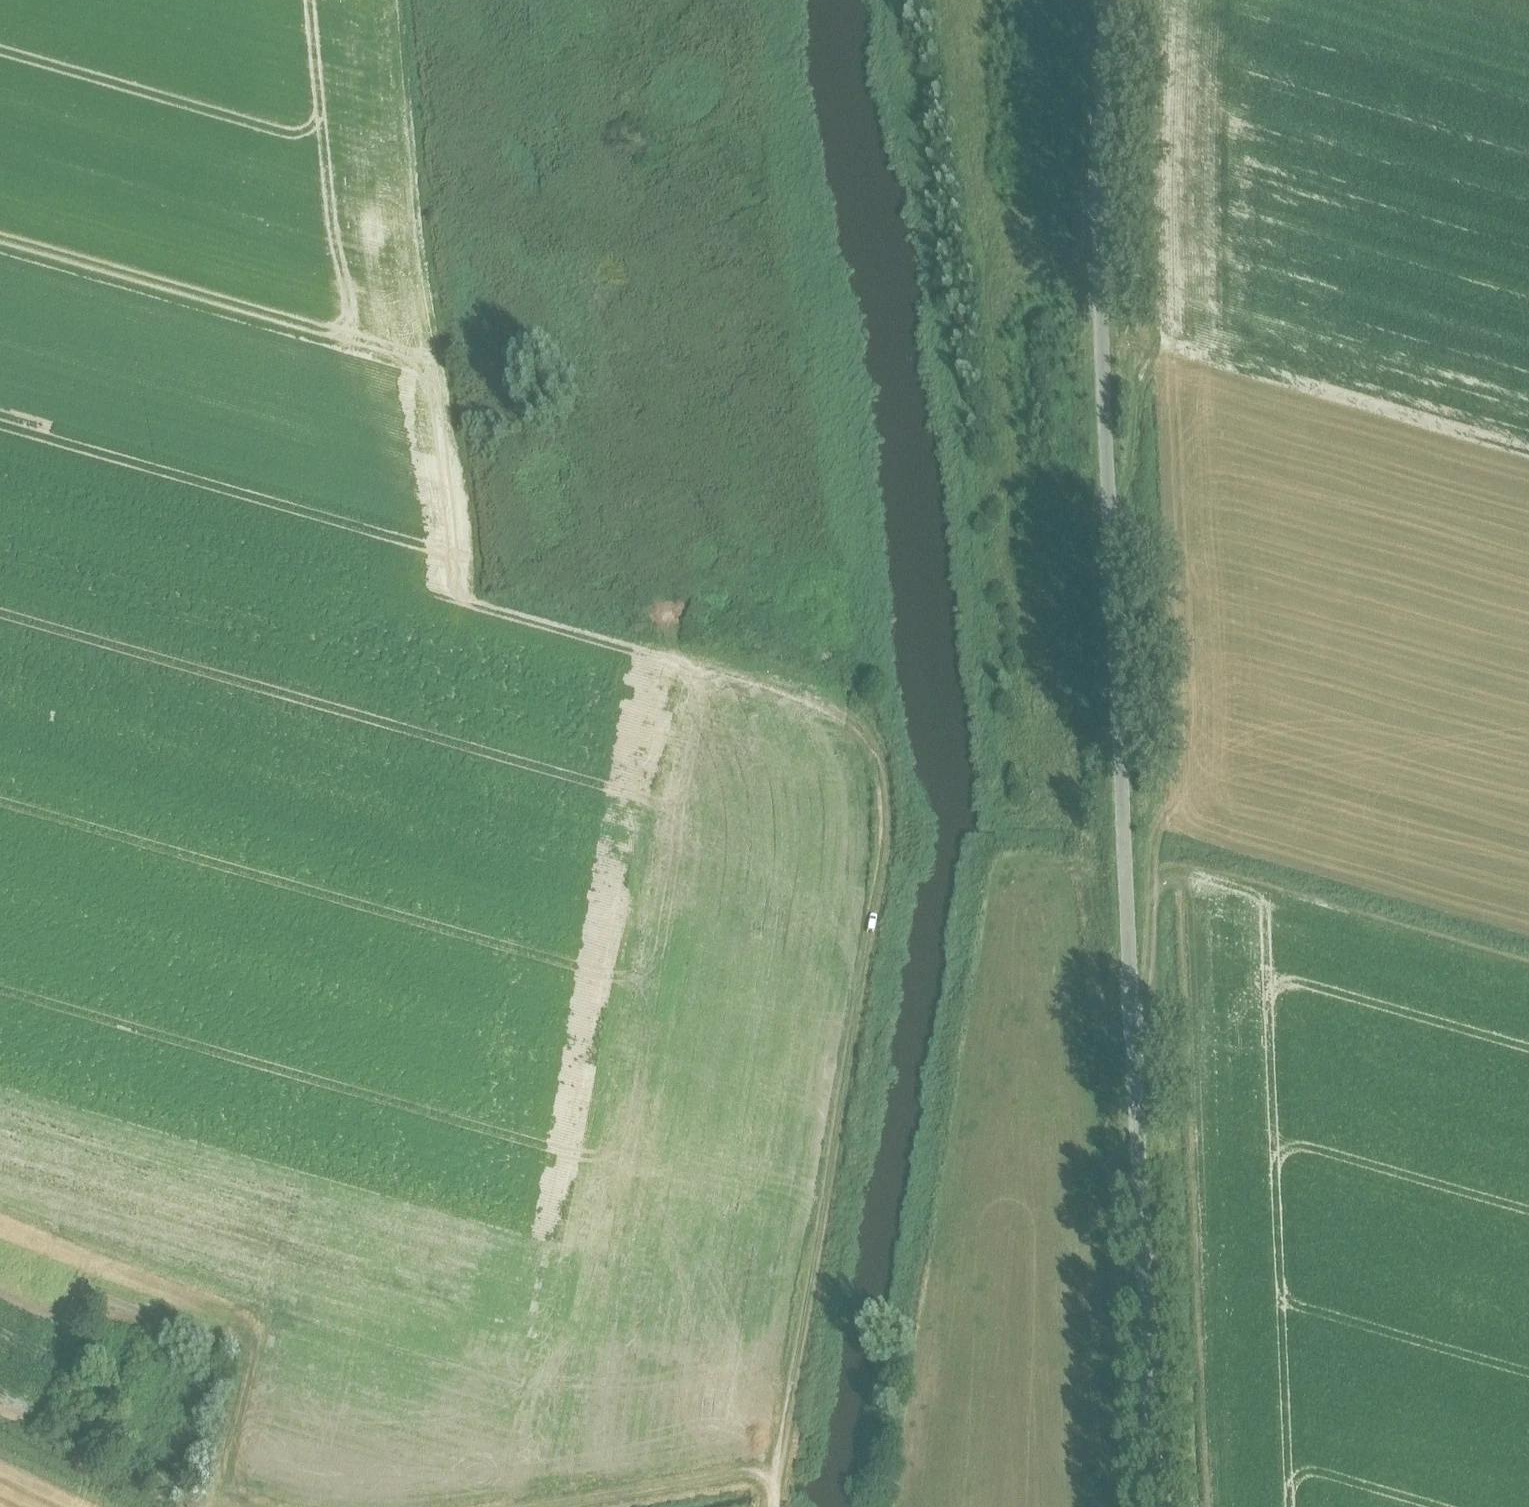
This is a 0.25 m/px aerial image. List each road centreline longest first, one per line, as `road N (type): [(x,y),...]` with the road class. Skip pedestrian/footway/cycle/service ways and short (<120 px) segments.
road 1 (unclassified): [(1155,1506),(1104,391),(1099,184),(1108,0)]

